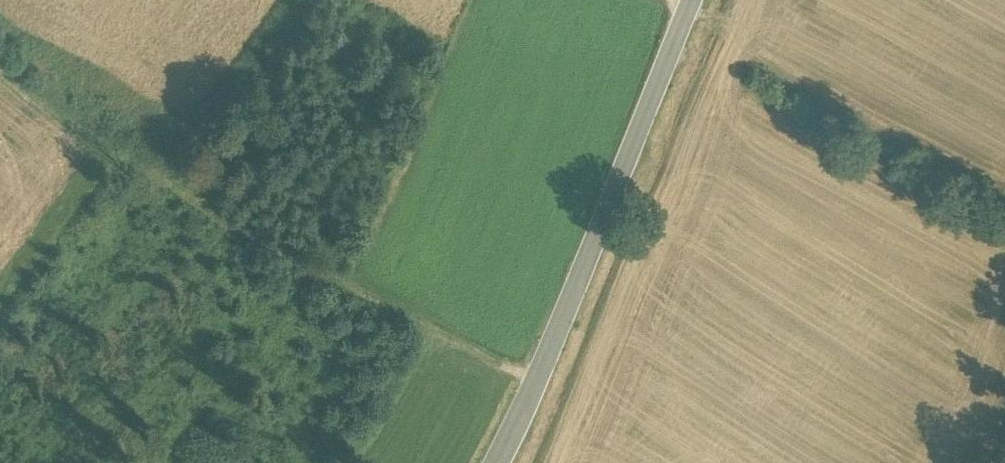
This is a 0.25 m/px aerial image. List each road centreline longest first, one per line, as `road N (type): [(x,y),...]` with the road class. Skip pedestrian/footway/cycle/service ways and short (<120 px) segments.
road 1 (track): [(536,385),(431,343),(165,208),(124,184),(0,78)]
road 2 (secondary): [(693,0),(499,462)]

